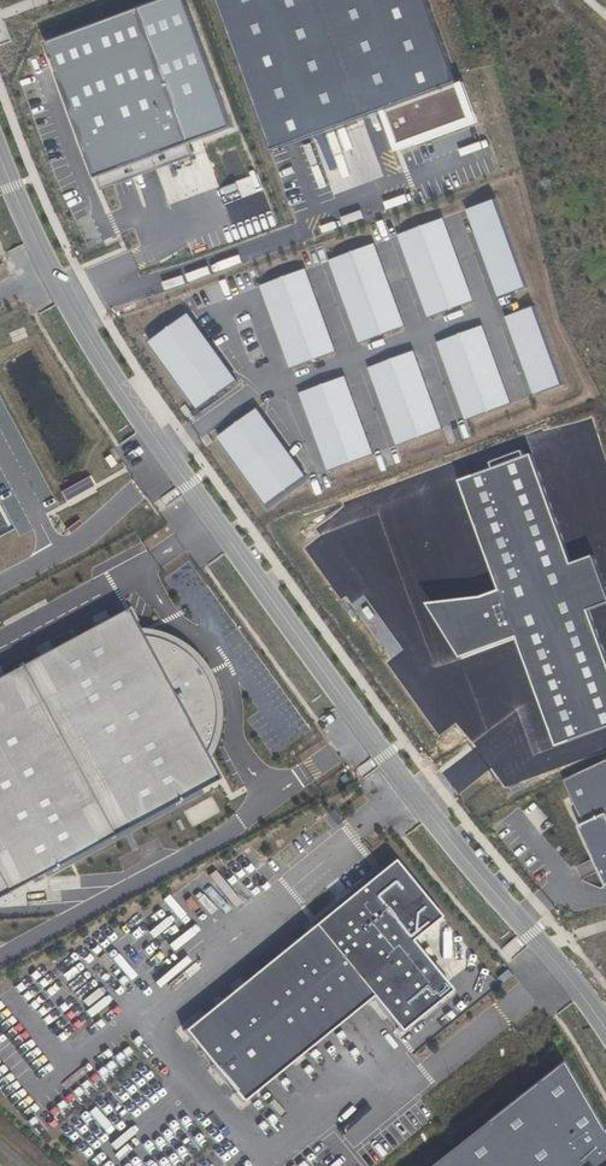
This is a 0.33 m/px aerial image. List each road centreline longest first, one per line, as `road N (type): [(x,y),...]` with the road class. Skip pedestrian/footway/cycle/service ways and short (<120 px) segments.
road 1 (residential): [(605,1027),(385,756),(136,411),(50,268),(0,156)]

